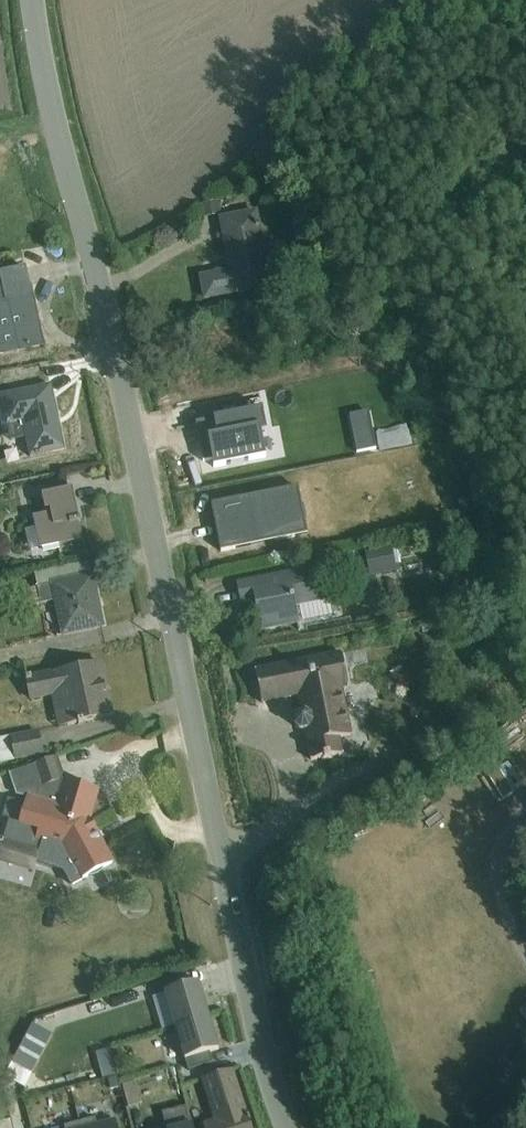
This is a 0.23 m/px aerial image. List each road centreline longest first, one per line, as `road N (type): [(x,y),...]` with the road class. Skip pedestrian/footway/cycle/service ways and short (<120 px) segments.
road 1 (residential): [(31,0),(133,437),(262,1052),(287,1127)]

